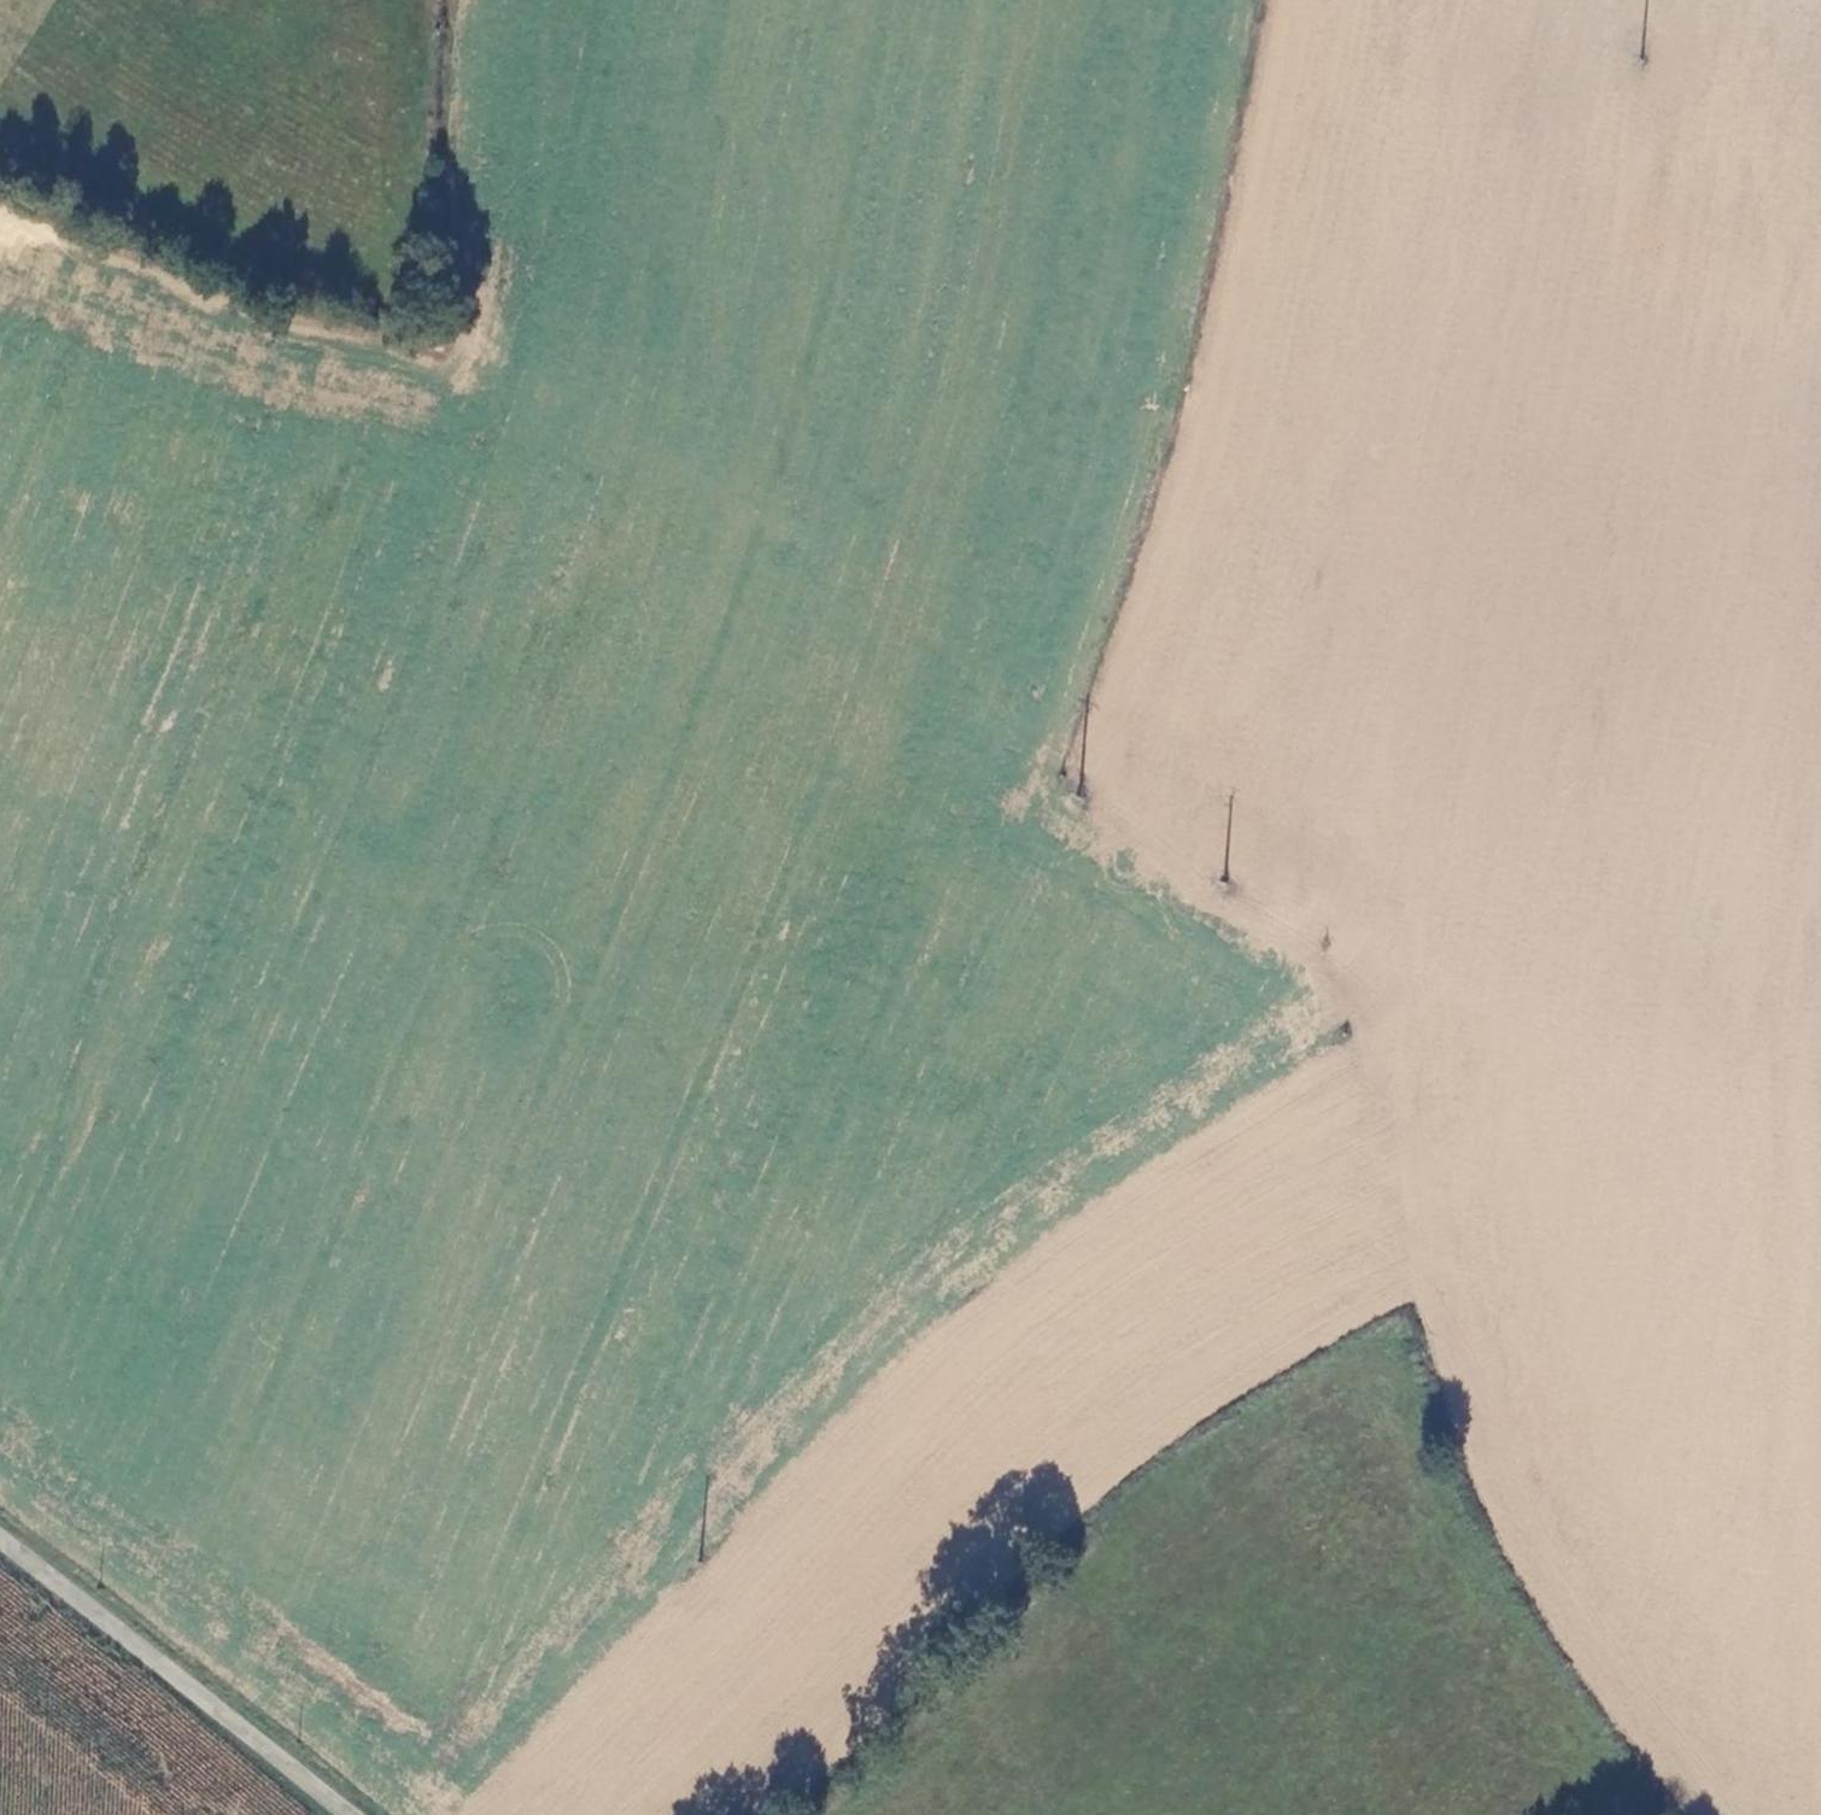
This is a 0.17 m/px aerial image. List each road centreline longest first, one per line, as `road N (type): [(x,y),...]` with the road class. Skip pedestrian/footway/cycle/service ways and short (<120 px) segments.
road 1 (unclassified): [(0,1540),(347,1814)]

